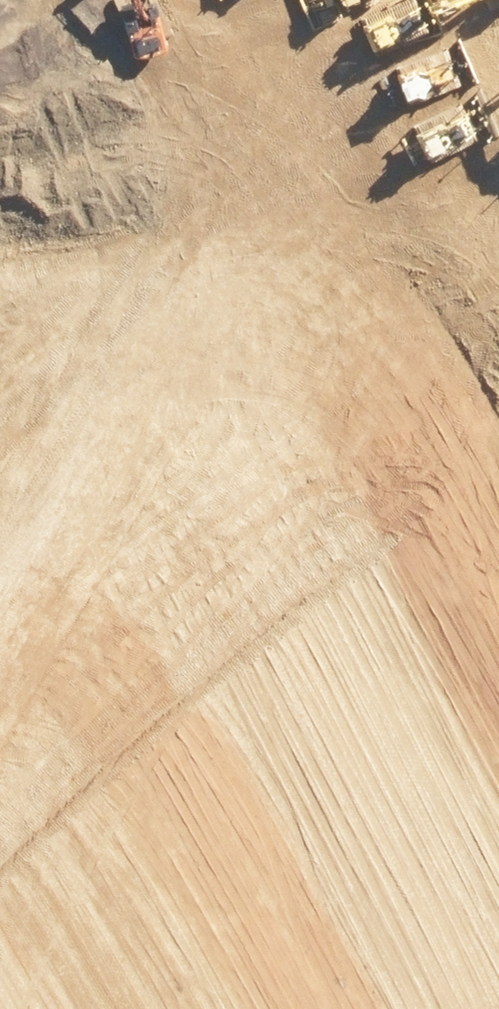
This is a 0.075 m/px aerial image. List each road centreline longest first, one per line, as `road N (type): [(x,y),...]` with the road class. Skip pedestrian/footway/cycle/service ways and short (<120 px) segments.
road 1 (residential): [(122,297),(306,741)]
road 2 (residential): [(122,297),(498,157)]
road 3 (residential): [(306,741),(31,862),(0,894)]
road 4 (residential): [(17,0),(66,162),(122,297)]
road 5 (residential): [(306,741),(416,1008)]

